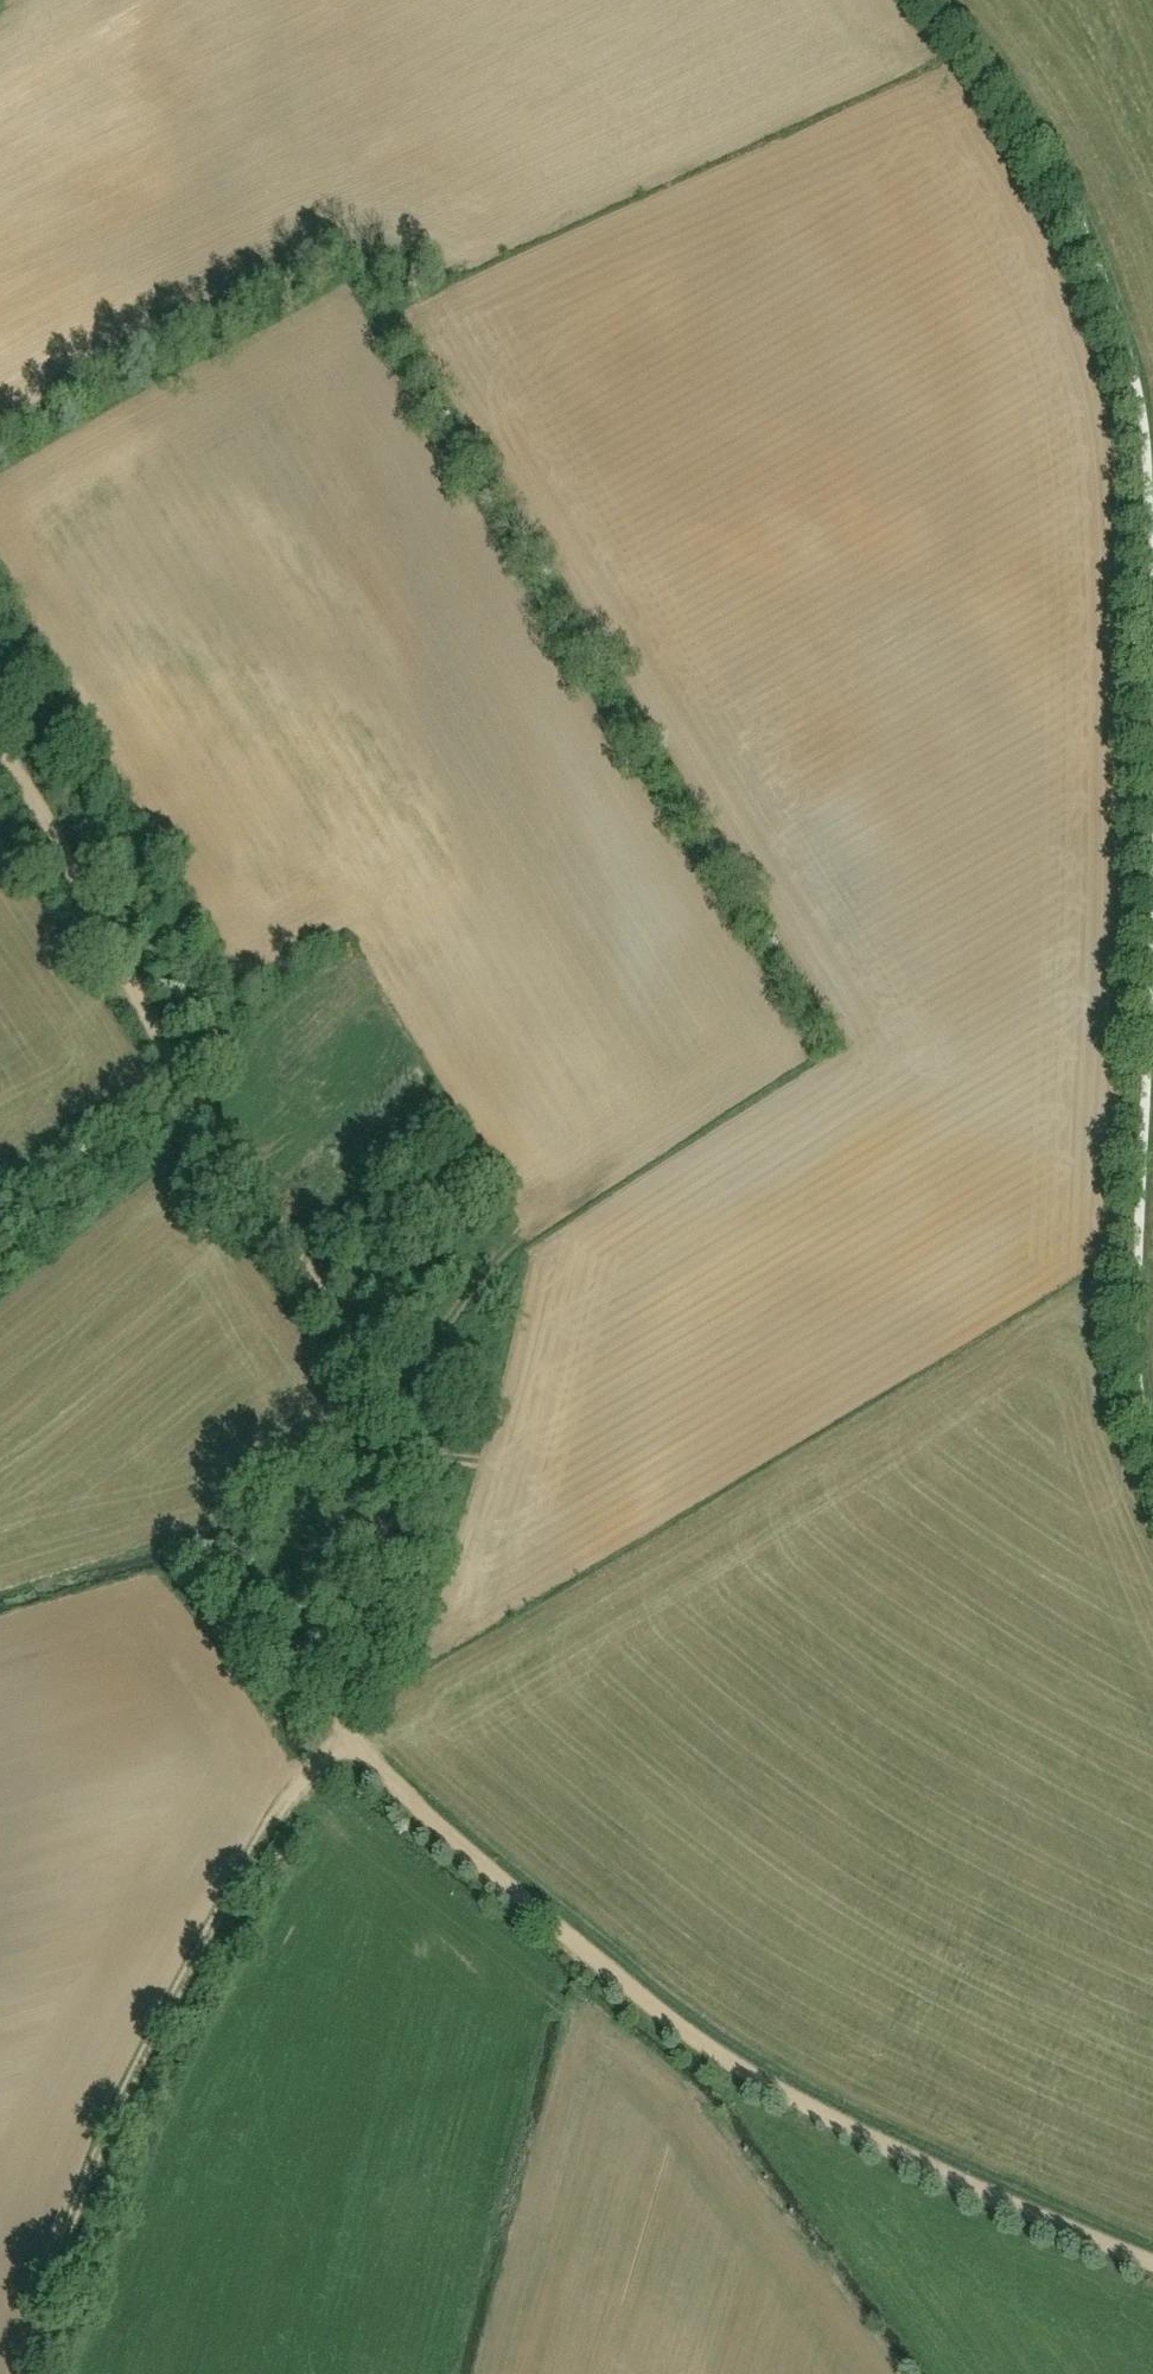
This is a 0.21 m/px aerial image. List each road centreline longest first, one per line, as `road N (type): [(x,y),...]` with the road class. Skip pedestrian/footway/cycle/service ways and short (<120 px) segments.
road 1 (track): [(1152,2258),(773,2096),(518,1899),(347,1739),(390,1448),(377,1389),(348,1328),(218,1141),(0,750)]
road 2 (track): [(31,2373),(108,2135),(295,1793),(347,1739)]

